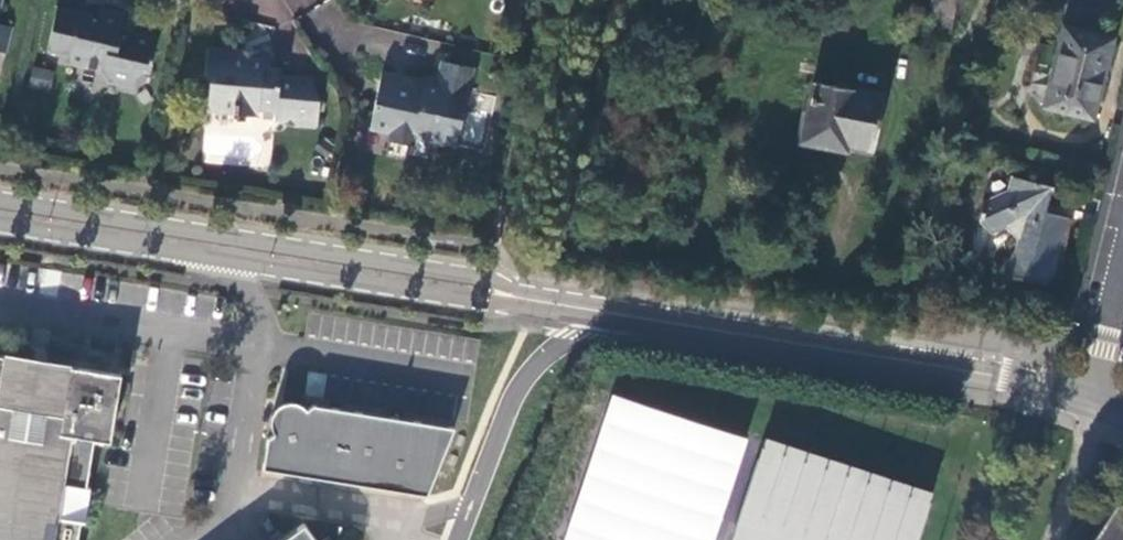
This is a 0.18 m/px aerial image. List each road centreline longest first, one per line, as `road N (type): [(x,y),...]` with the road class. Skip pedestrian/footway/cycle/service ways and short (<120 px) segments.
road 1 (tertiary): [(20,219),(604,309)]
road 2 (tertiary): [(604,309),(1005,378),(1094,401)]
road 3 (unclassified): [(471,539),(549,352),(604,309)]
road 4 (residential): [(1122,284),(1094,401)]

